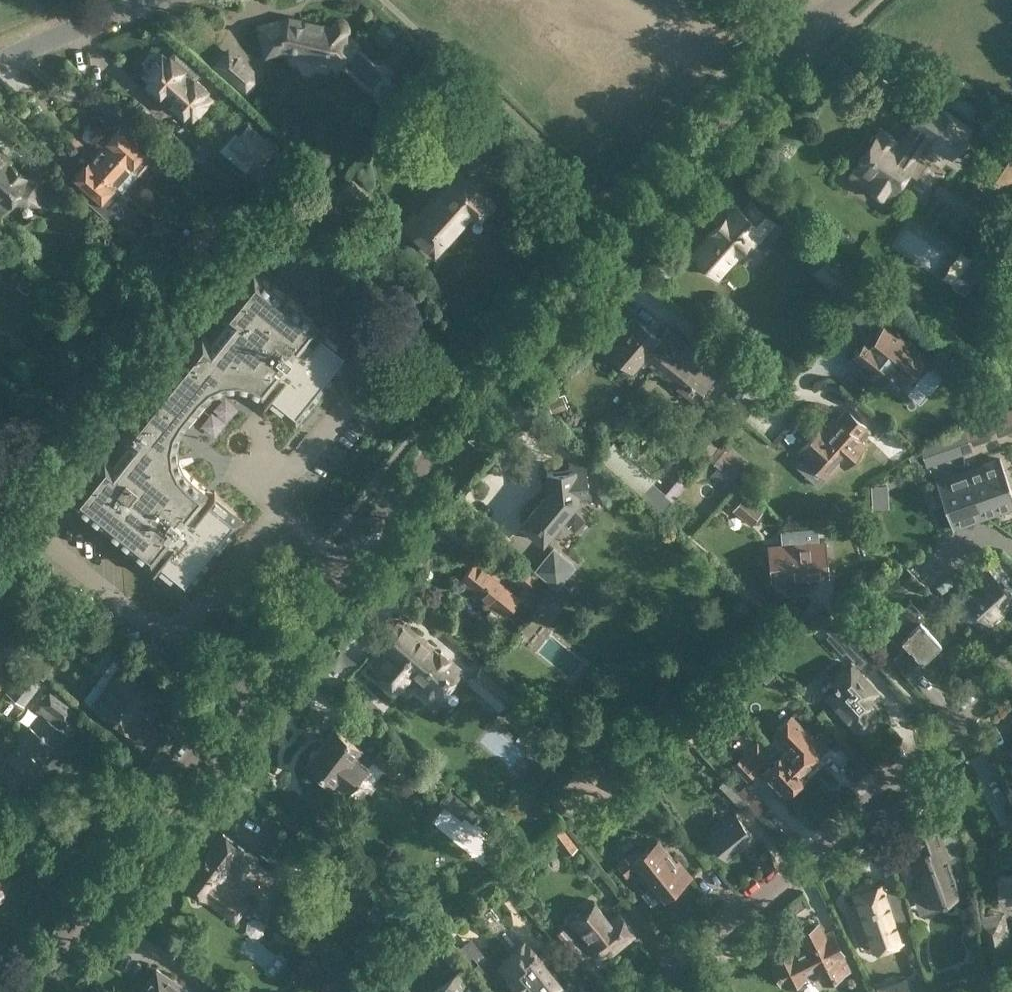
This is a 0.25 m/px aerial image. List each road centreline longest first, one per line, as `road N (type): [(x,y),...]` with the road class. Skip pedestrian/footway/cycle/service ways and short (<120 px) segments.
road 1 (secondary): [(99,893),(342,563),(795,40)]
road 2 (residential): [(627,991),(1011,673)]
road 3 (residential): [(0,59),(154,0)]
road 4 (residential): [(99,893),(0,818)]
road 5 (secondary): [(30,991),(99,893)]

